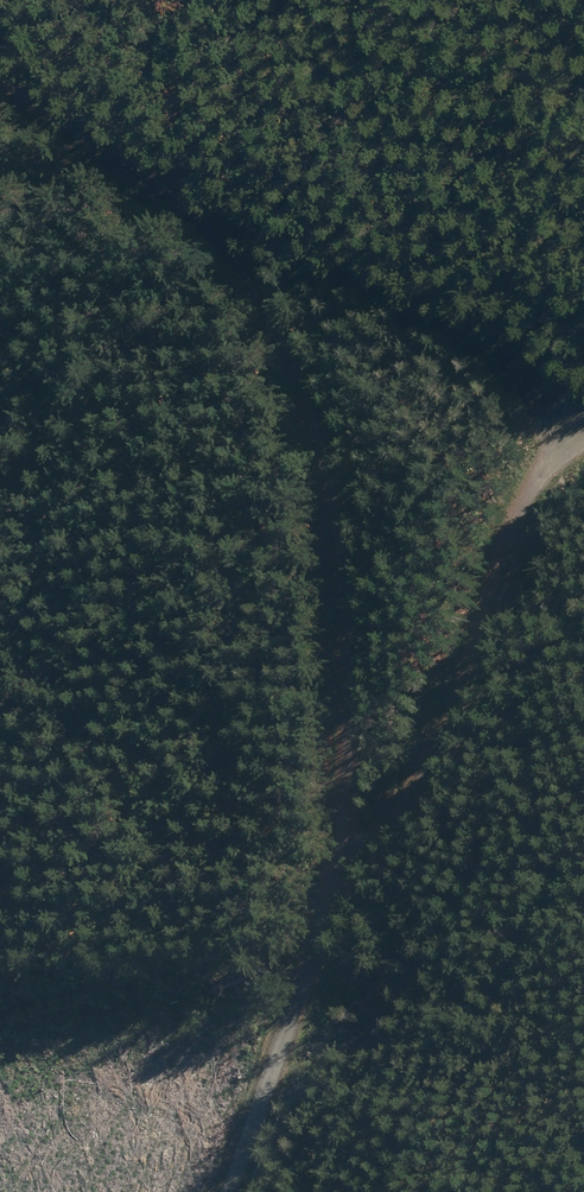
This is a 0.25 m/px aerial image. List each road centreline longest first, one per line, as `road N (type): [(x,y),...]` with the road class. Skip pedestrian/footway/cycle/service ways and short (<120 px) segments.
road 1 (track): [(226,1191),(298,979),(349,860),(344,623),(295,367),(174,185),(0,76)]
road 2 (track): [(349,860),(410,800),(449,715),(517,501),(583,442)]
road 3 (track): [(138,163),(0,177)]

